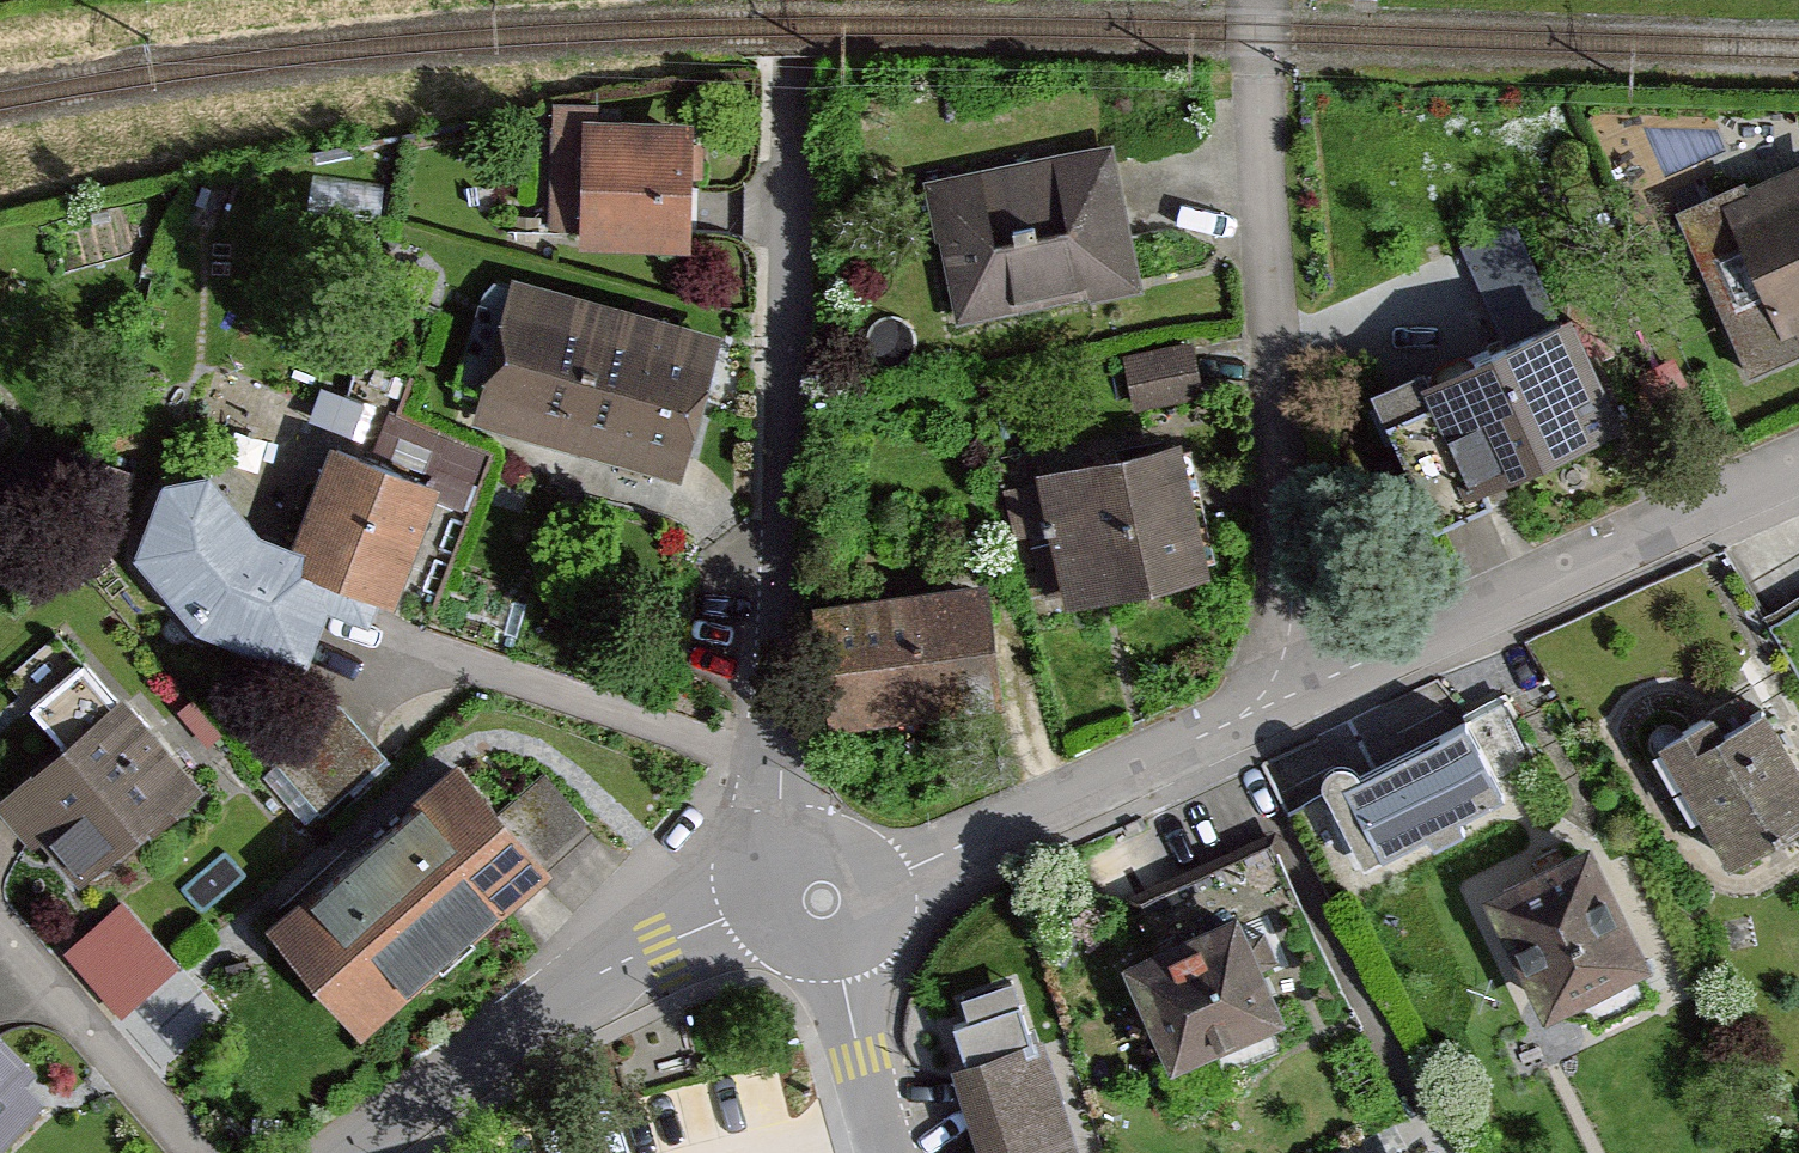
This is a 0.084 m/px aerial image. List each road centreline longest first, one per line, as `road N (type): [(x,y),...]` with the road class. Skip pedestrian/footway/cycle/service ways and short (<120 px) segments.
road 1 (residential): [(776,826),(772,719),(792,0)]
road 2 (residential): [(1283,702),(1265,0)]
road 3 (residential): [(1283,702),(1798,465)]
road 4 (residential): [(889,897),(1283,702)]
road 5 (residential): [(358,1152),(659,946),(722,920)]
road 6 (residential): [(837,982),(886,1152)]
road 7 (residential): [(889,897),(869,851),(850,834),(827,823),(776,826)]
road 8 (residential): [(722,920),(745,963),(764,978),(813,988),(837,982)]

